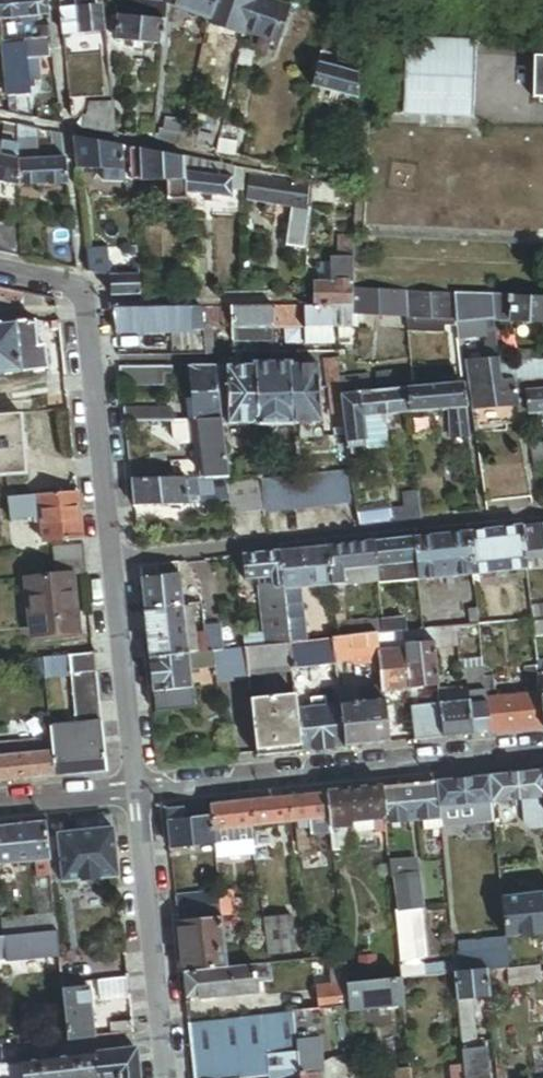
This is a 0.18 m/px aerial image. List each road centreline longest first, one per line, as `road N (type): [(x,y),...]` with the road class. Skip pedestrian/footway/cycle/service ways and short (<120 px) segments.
road 1 (residential): [(114,559),(542,513)]
road 2 (residential): [(138,791),(542,749)]
road 3 (residential): [(114,559),(85,287),(0,268)]
road 4 (residential): [(168,1077),(138,791)]
road 5 (residential): [(138,791),(114,559)]
road 6 (residential): [(0,806),(138,791)]

